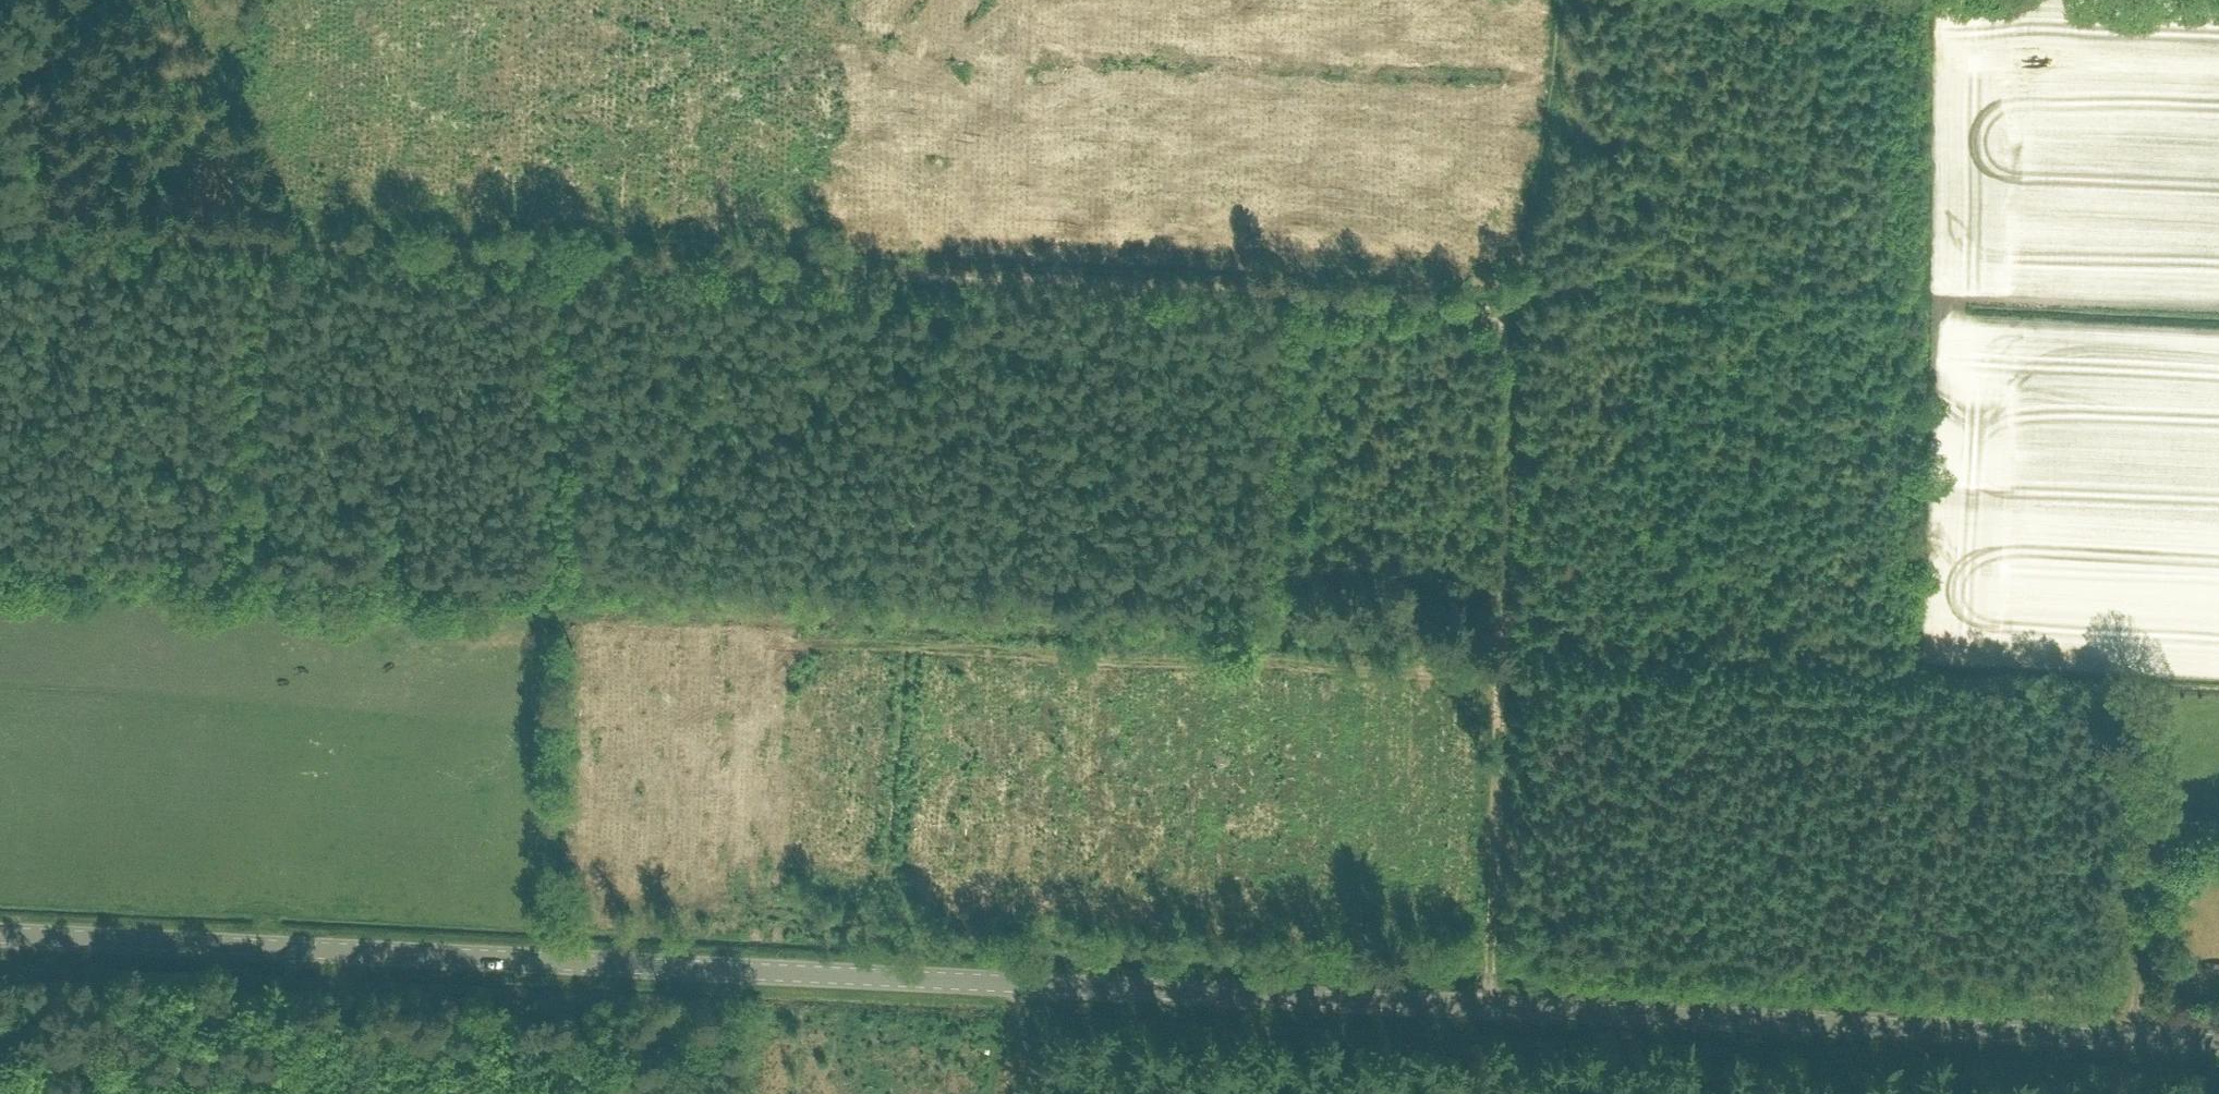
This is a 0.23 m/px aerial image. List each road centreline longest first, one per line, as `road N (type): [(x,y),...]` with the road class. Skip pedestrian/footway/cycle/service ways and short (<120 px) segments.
road 1 (tertiary): [(2218,1040),(0,934)]
road 2 (track): [(0,232),(705,256),(1457,302),(1476,311)]
road 3 (track): [(1476,311),(1500,321),(1511,387),(1487,1005)]
road 4 (track): [(1500,671),(811,638)]
road 5 (track): [(2132,1036),(2150,690)]

